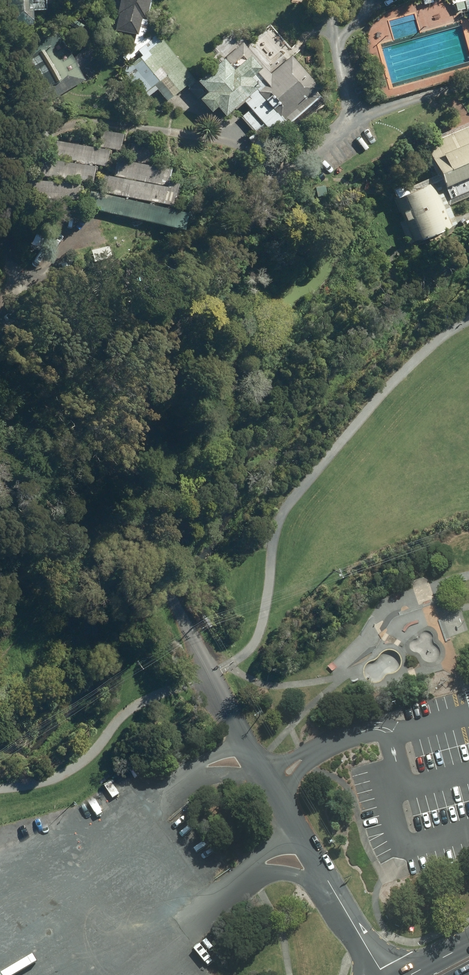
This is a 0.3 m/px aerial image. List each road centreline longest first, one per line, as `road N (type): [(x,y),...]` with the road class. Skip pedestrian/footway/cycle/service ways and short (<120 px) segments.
road 1 (unclassified): [(135,517),(211,673),(385,974)]

